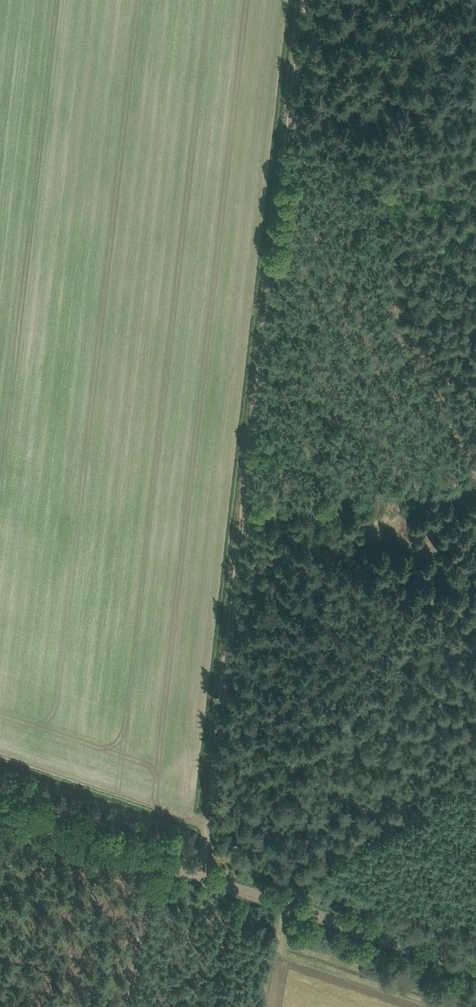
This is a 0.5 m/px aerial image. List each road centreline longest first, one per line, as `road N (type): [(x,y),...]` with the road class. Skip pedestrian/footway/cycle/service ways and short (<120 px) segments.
road 1 (track): [(185,874),(295,0)]
road 2 (track): [(475,970),(0,815)]
road 3 (track): [(235,501),(475,623)]
road 4 (track): [(138,861),(113,1006)]

